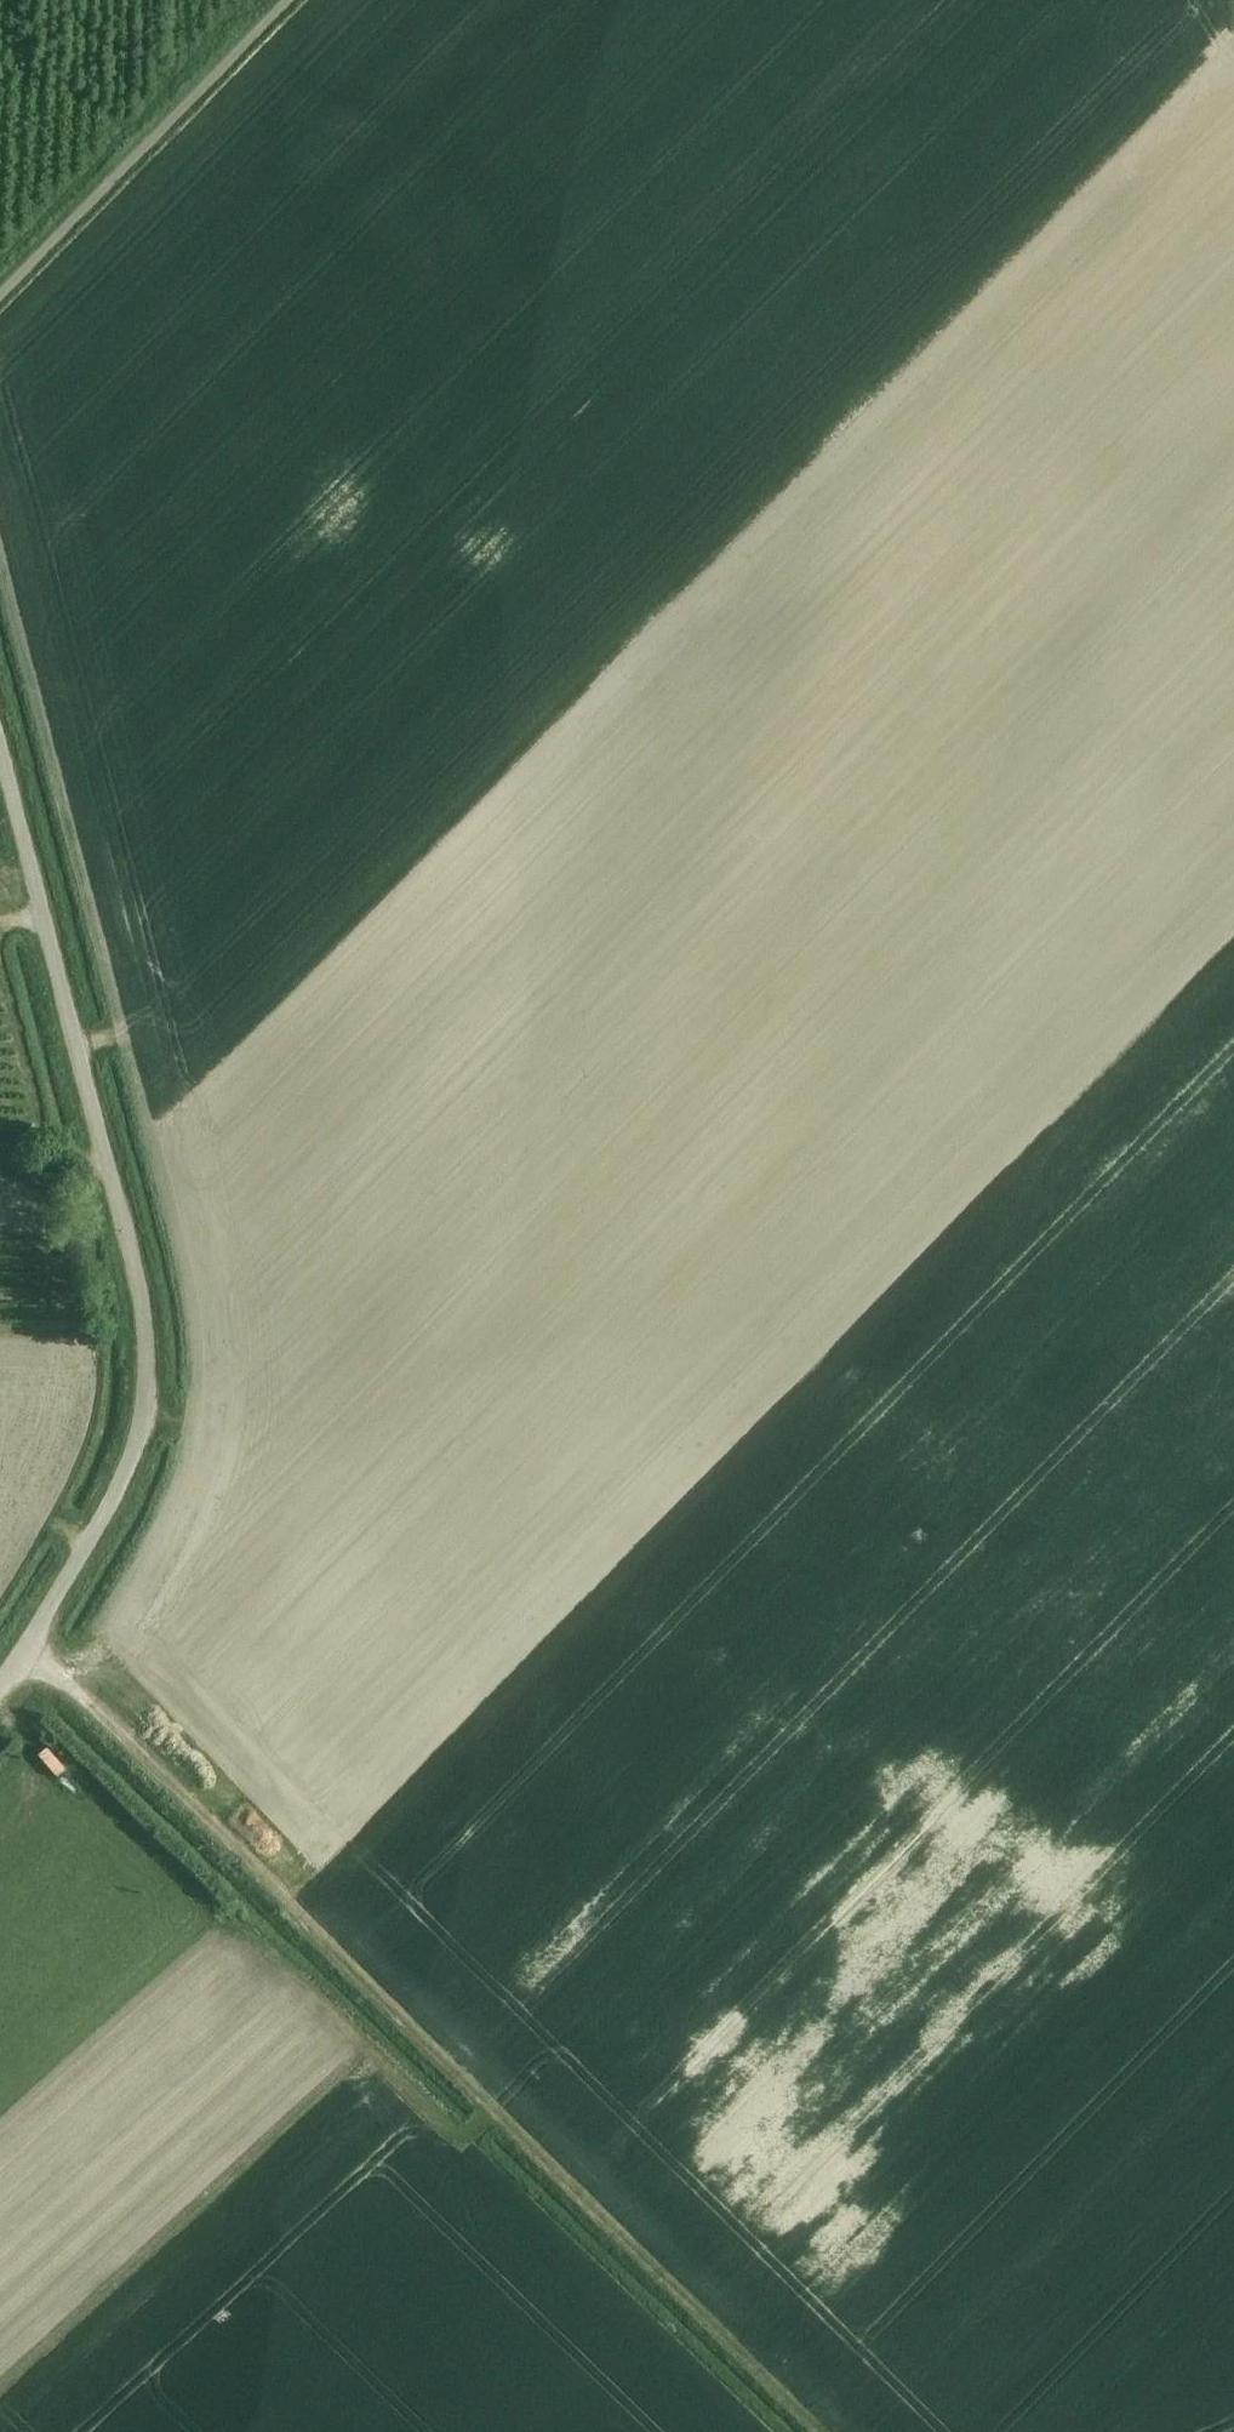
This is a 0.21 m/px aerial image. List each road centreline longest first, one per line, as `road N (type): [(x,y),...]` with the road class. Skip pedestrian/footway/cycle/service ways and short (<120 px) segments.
road 1 (unclassified): [(0,1689),(42,1639),(115,1516),(151,1398),(133,1263),(0,743)]

